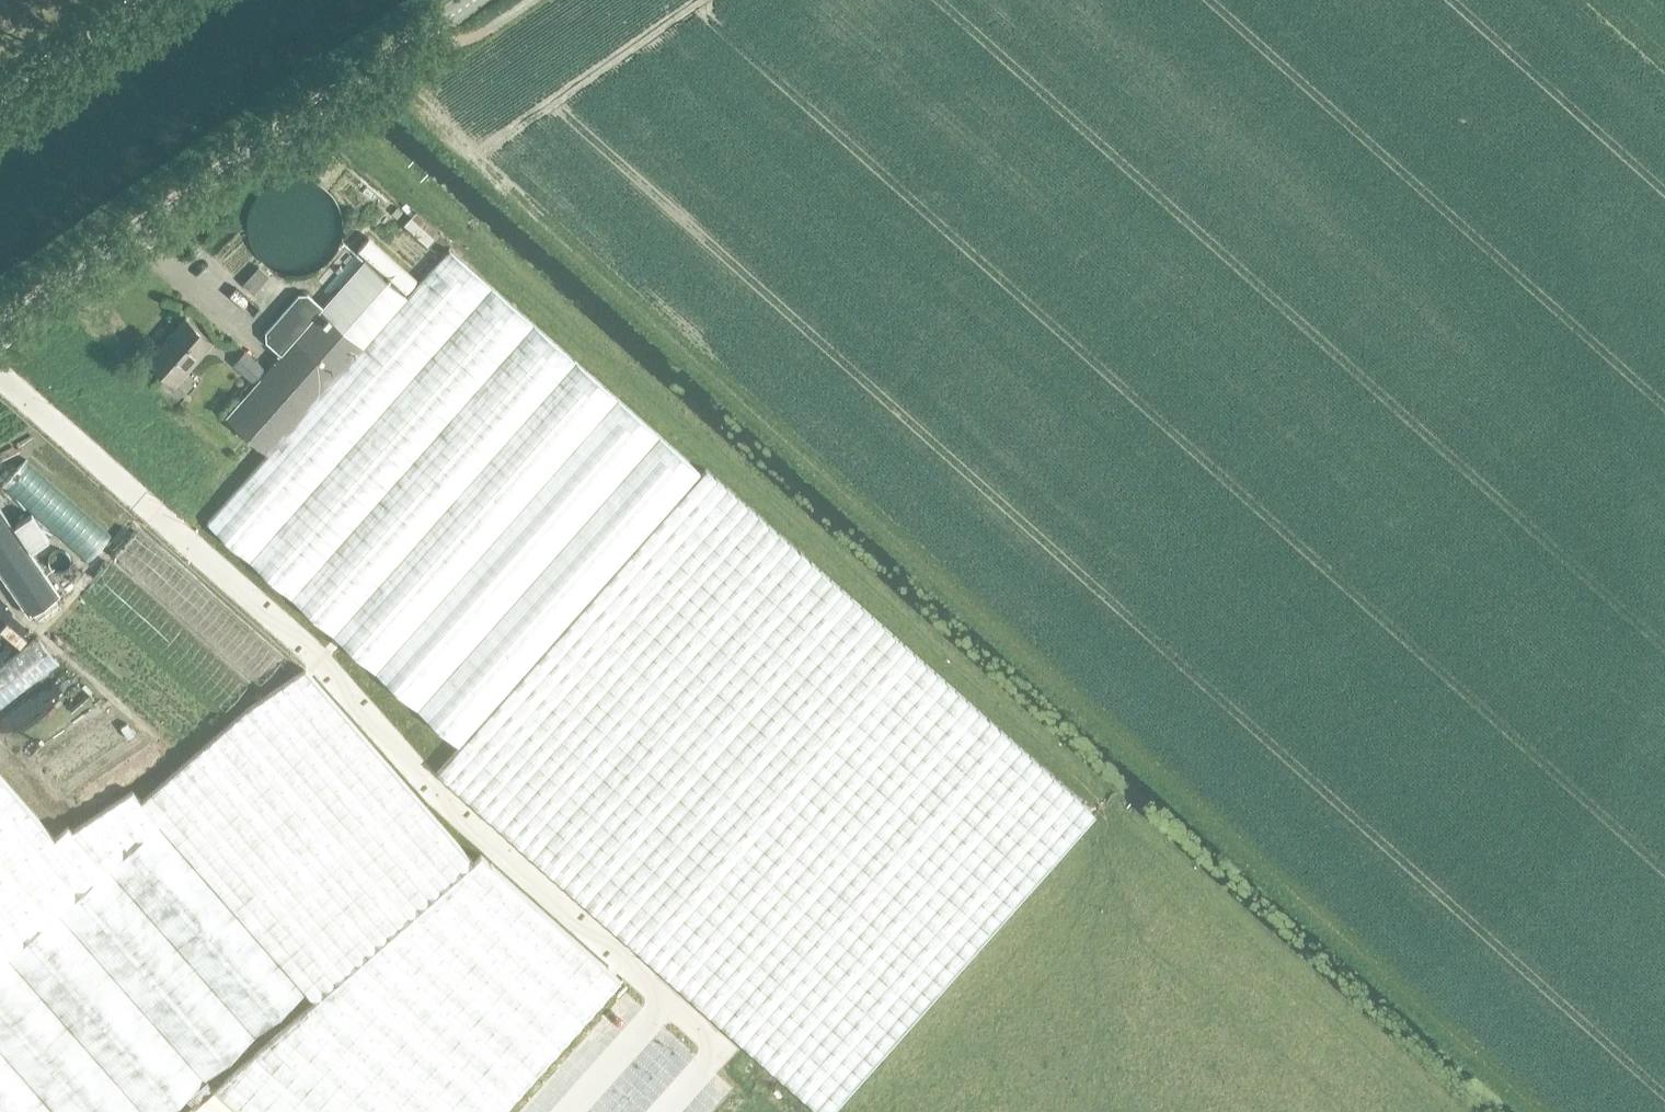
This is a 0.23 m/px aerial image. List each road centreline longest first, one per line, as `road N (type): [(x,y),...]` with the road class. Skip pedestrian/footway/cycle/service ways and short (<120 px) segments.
road 1 (tertiary): [(0,326),(477,0)]
road 2 (unclassified): [(0,99),(144,0)]

